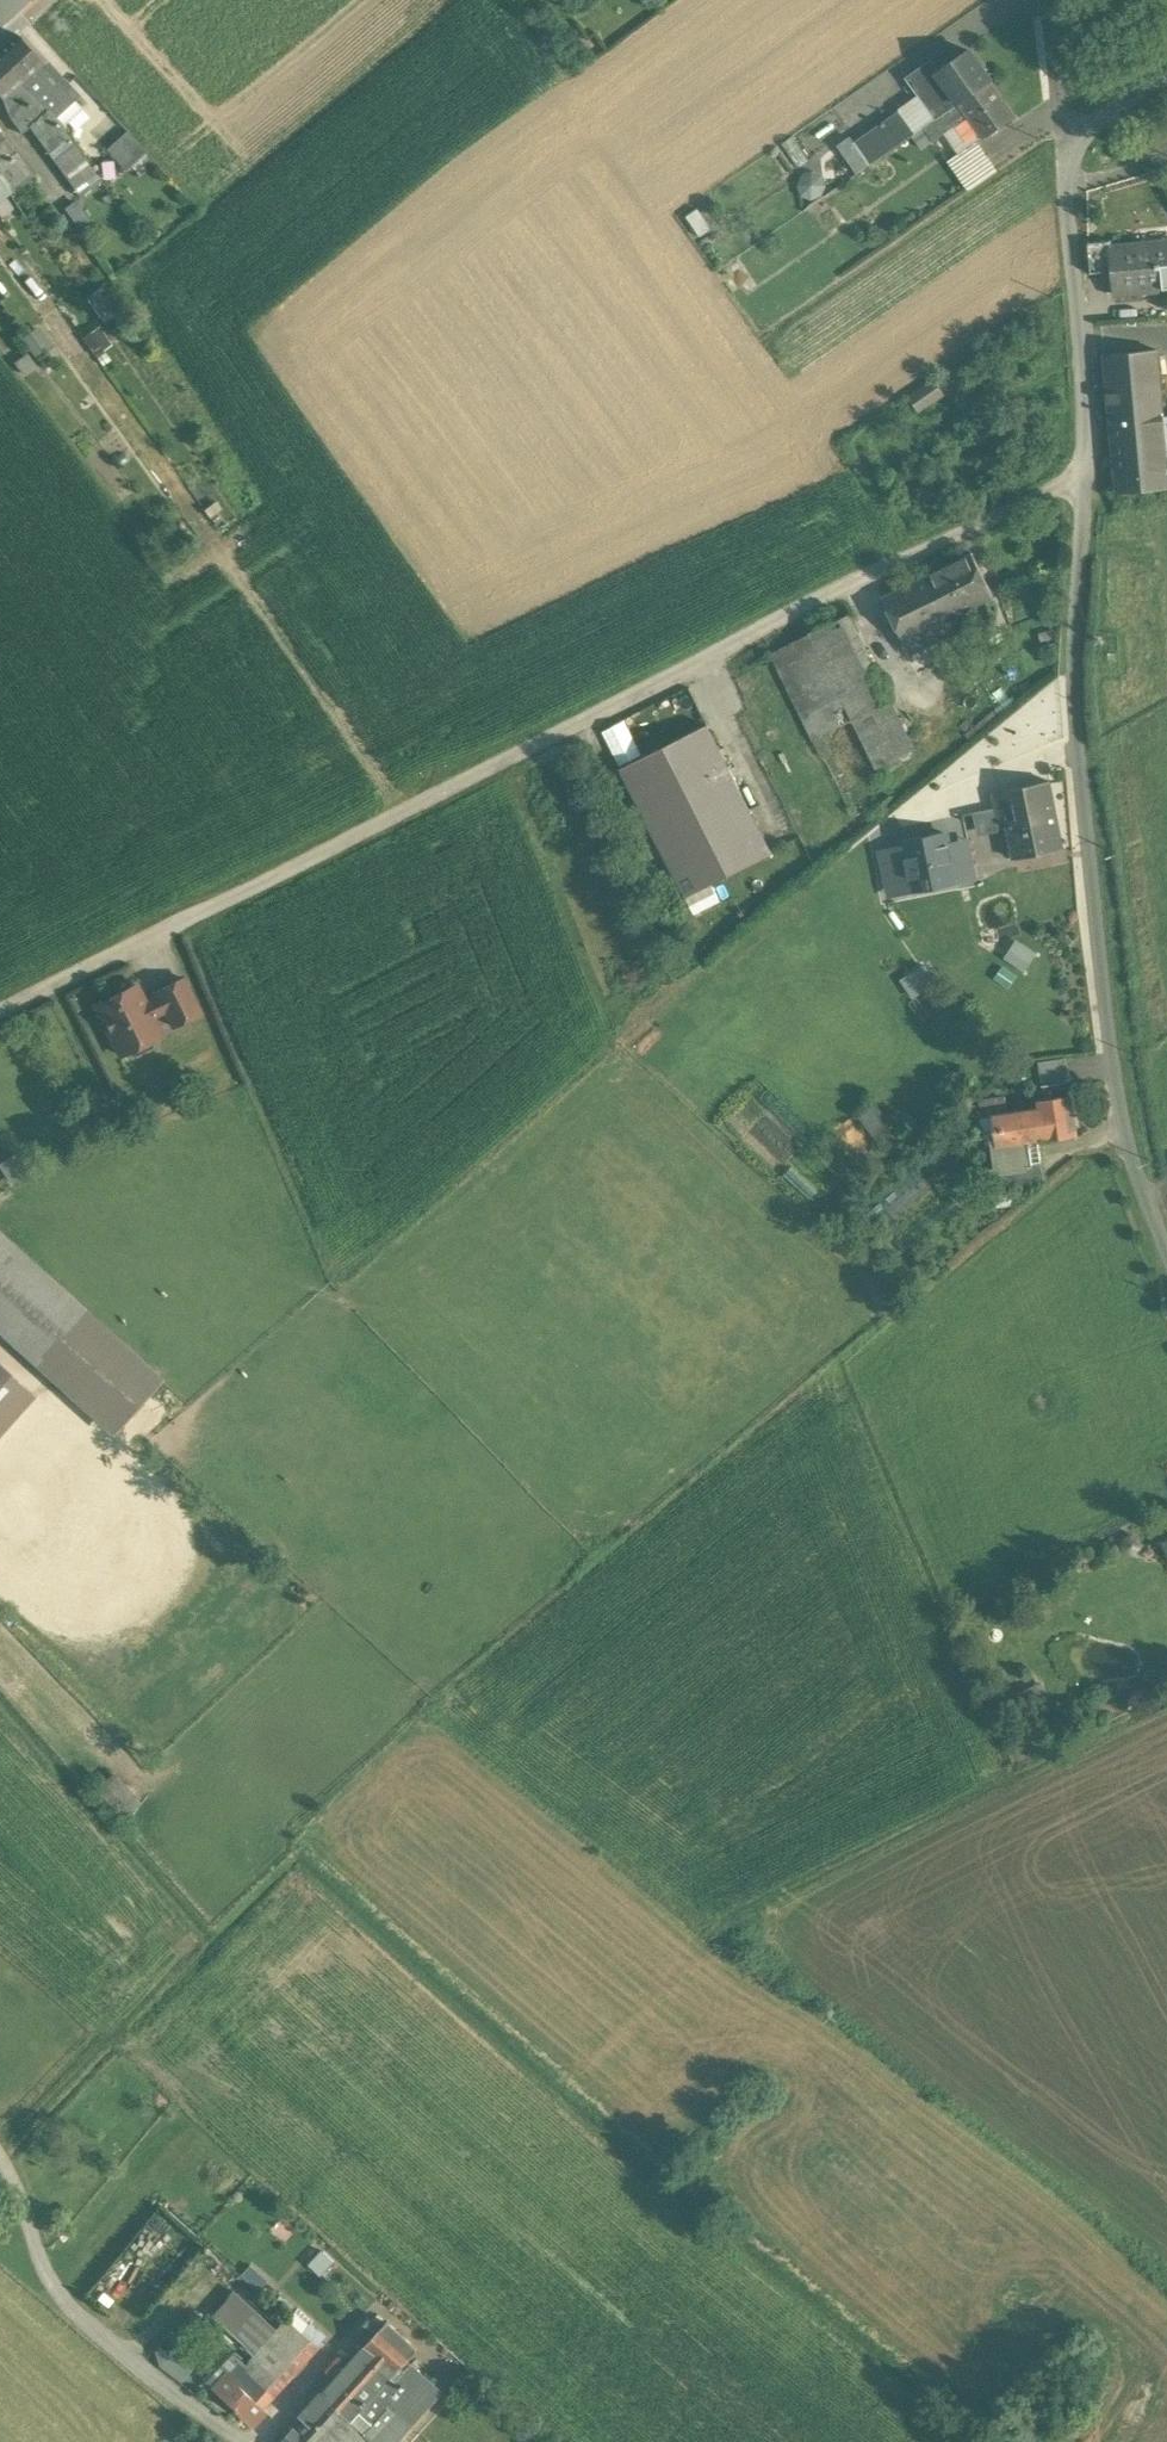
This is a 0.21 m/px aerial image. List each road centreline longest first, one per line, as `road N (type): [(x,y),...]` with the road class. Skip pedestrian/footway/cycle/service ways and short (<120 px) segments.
road 1 (unclassified): [(1087,461),(182,906),(0,1011)]
road 2 (unclassified): [(1166,1232),(1132,1124),(1114,1033),(1074,718),(1087,461)]
road 3 (track): [(726,1947),(1166,1724)]
road 4 (unclassified): [(1087,461),(1086,303),(1069,144),(1166,70)]

